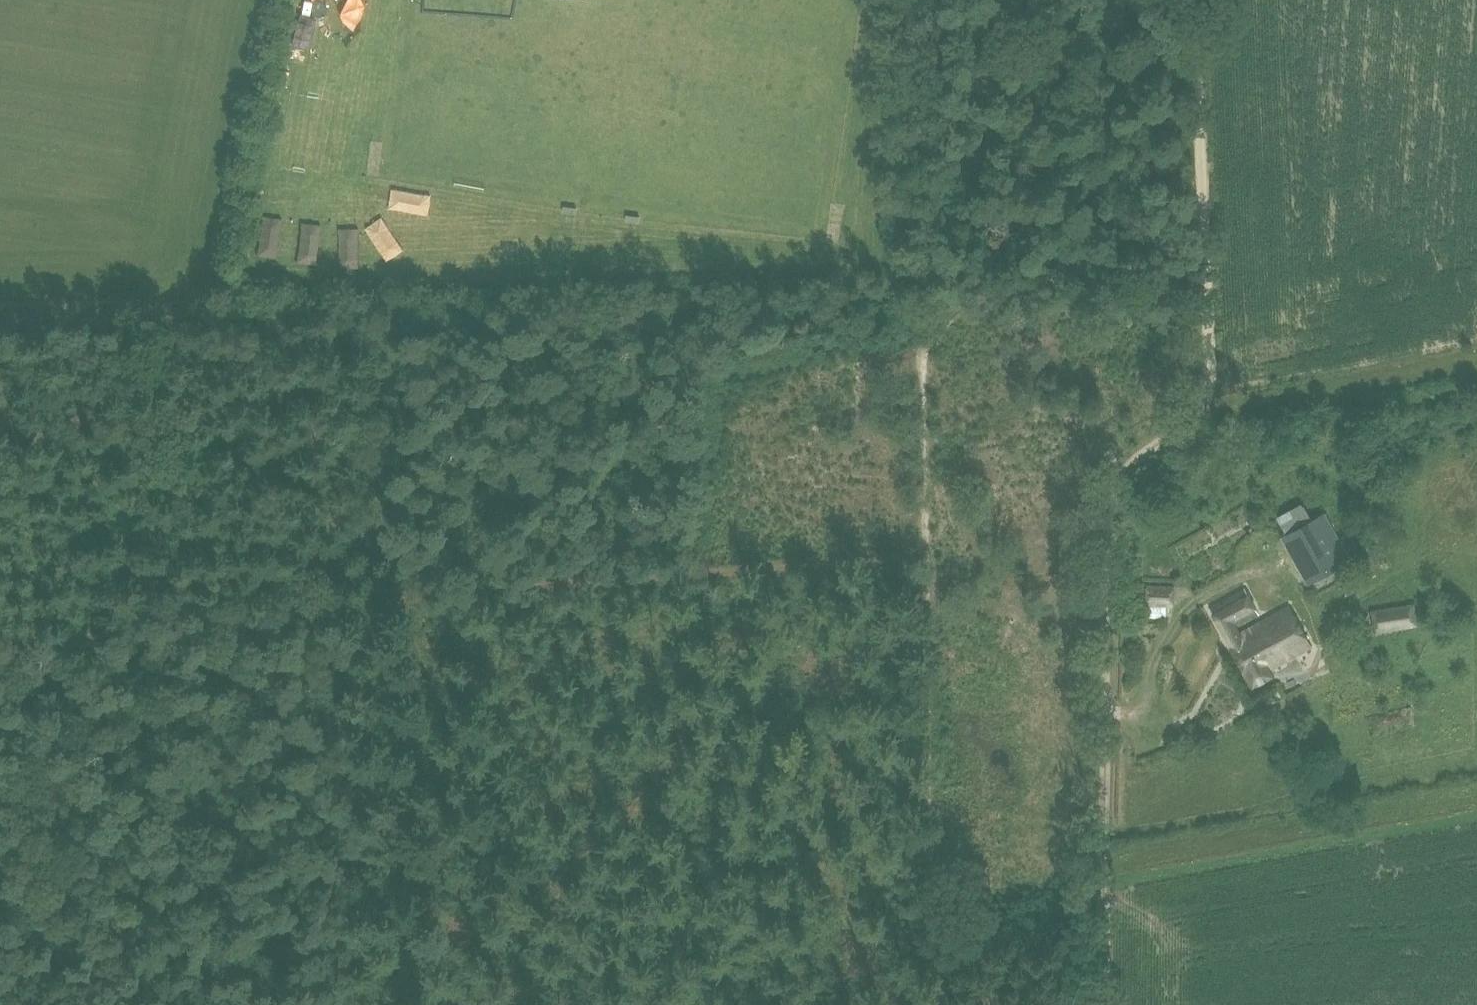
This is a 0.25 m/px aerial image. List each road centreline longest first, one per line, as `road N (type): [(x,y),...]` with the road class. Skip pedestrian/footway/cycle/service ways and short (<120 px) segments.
road 1 (track): [(1100,1004),(1113,503),(1135,462),(1202,408),(1206,385),(1193,0)]

